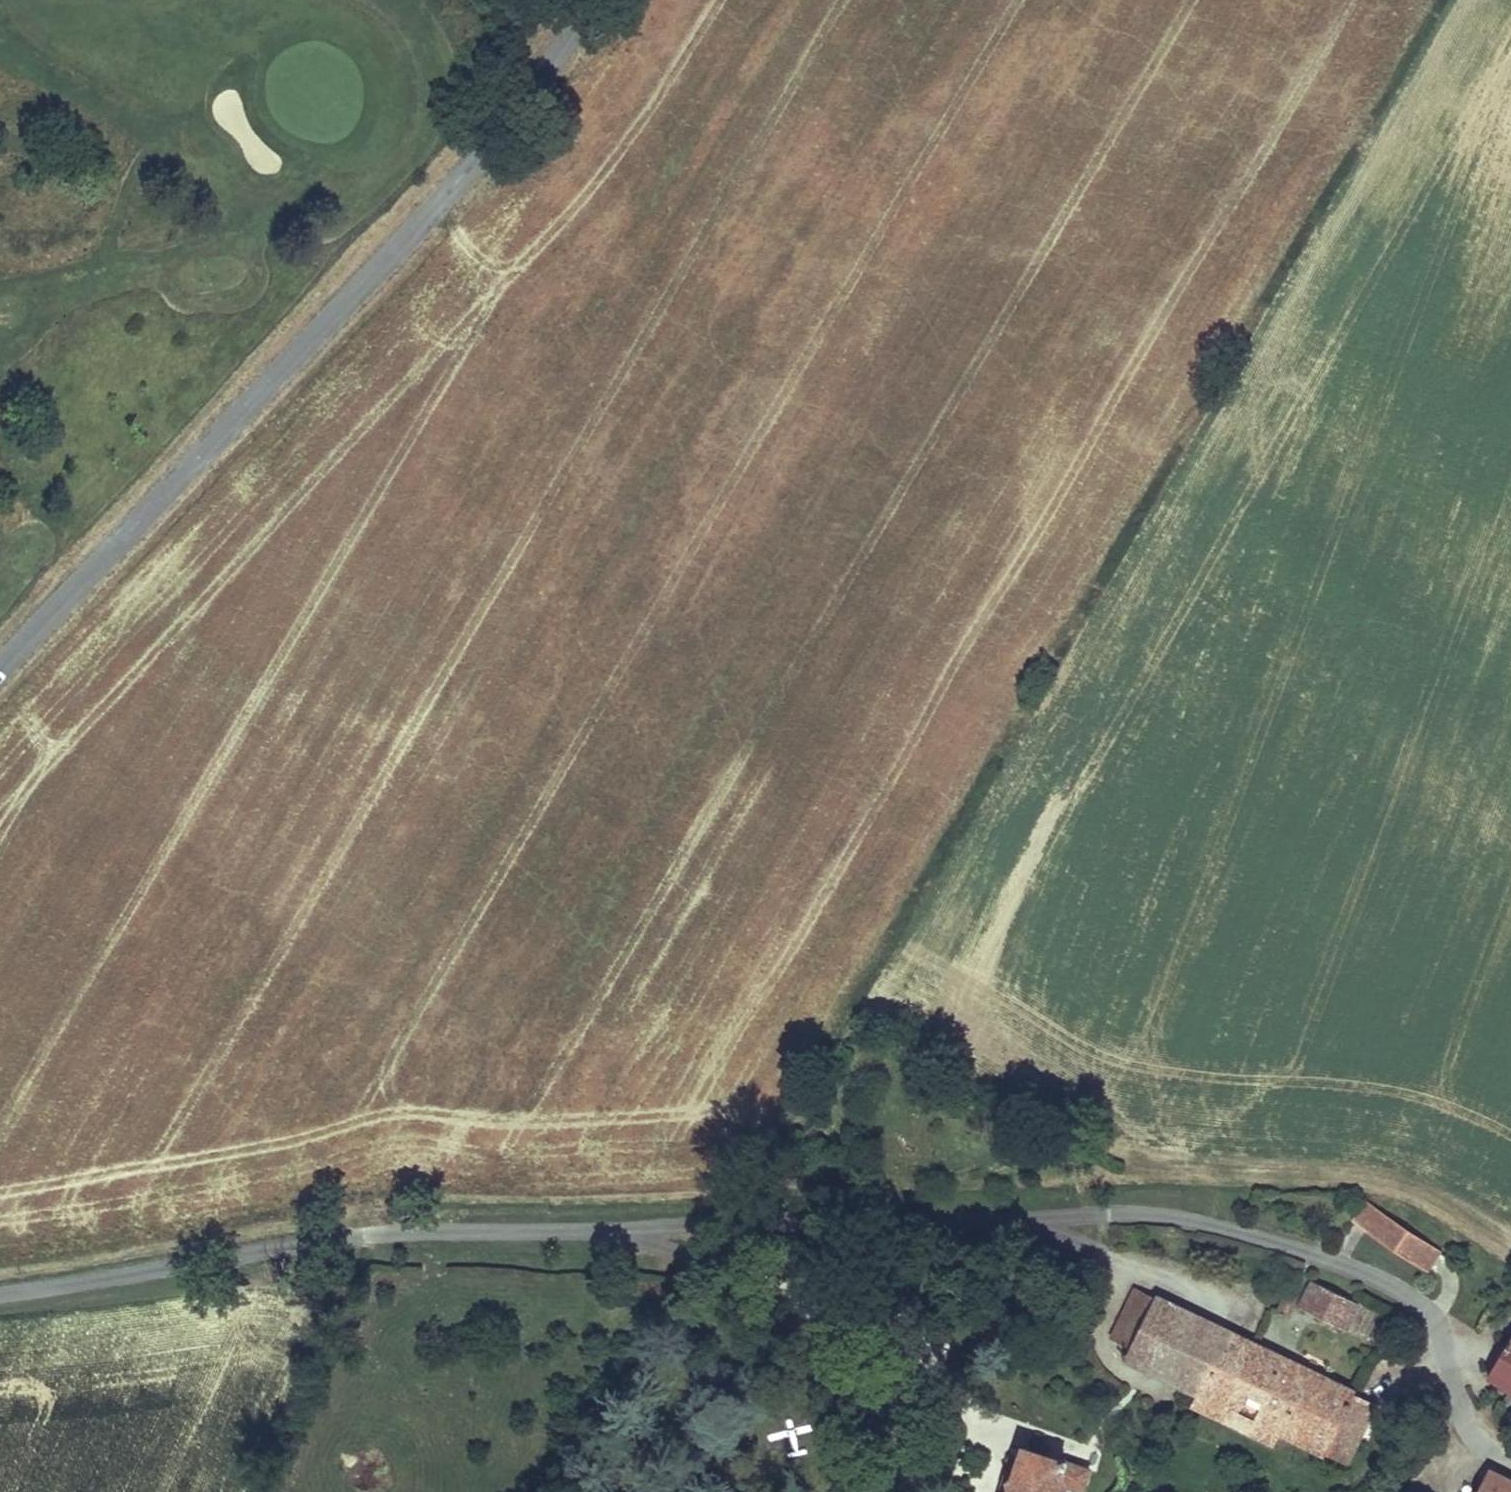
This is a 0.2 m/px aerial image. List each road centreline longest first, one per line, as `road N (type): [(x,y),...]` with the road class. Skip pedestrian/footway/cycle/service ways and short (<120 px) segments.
road 1 (unclassified): [(0,672),(491,143),(593,0)]

